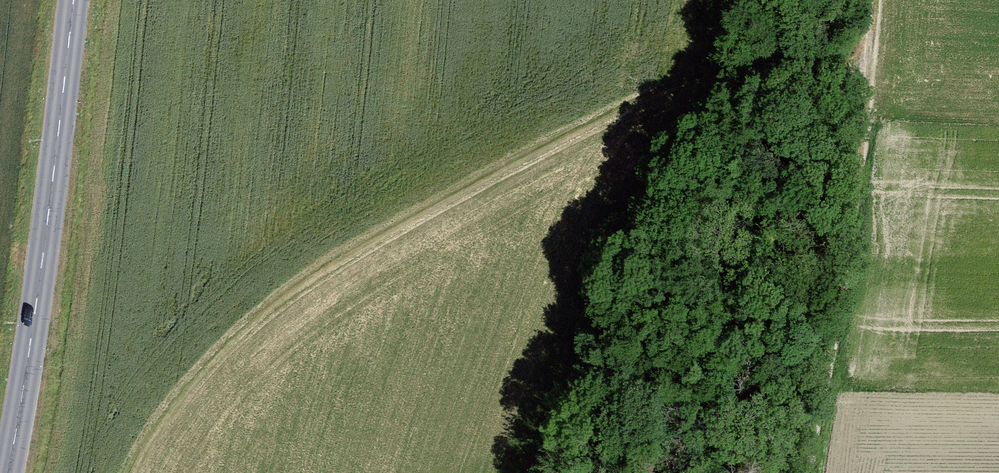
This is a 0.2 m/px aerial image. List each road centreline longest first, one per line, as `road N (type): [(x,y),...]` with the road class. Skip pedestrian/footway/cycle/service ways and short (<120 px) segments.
road 1 (track): [(872,58),(756,63),(642,104),(301,286),(165,416),(142,472)]
road 2 (secondary): [(7,472),(73,0)]
road 3 (track): [(872,58),(805,472)]

